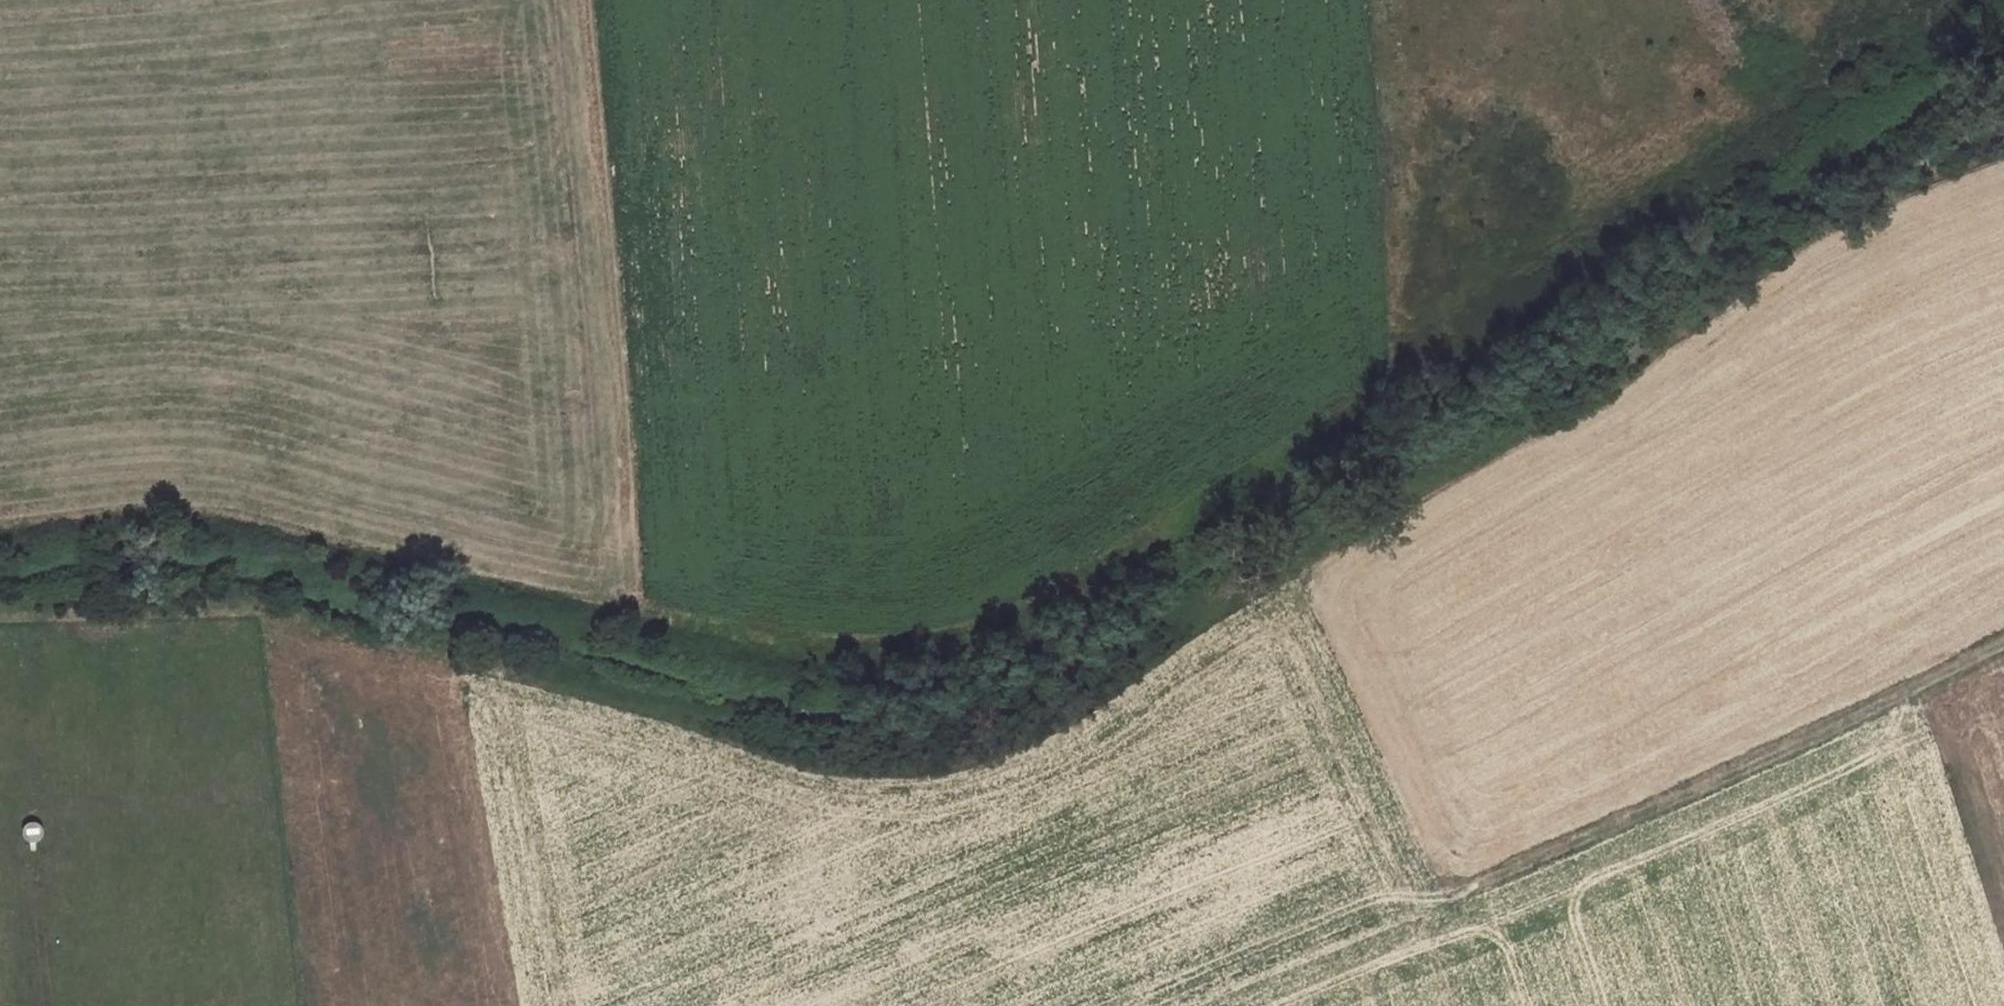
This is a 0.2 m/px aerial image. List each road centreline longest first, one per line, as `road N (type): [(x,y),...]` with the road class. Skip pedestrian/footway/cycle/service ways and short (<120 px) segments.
road 1 (track): [(1450,896),(2003,644)]
road 2 (track): [(48,1005),(34,875)]

